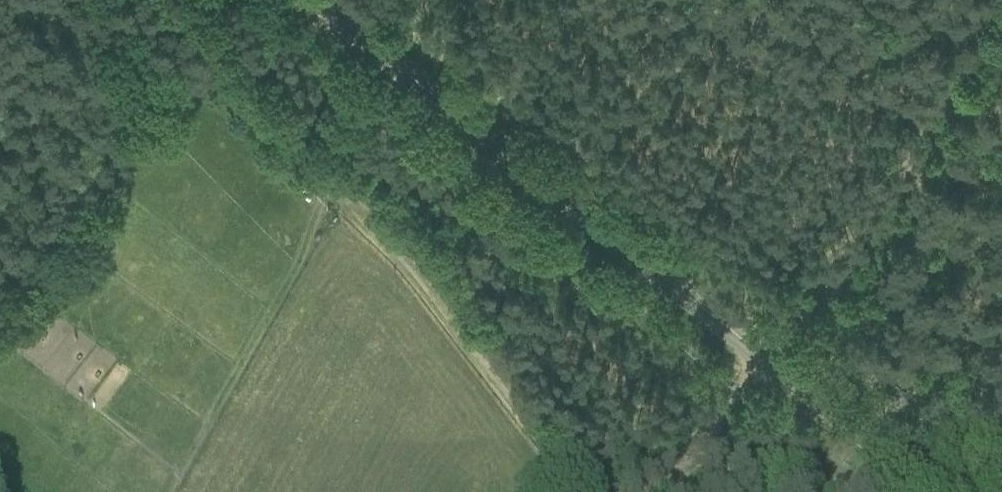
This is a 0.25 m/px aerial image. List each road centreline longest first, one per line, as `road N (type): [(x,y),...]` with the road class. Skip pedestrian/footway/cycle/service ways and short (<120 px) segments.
road 1 (tertiary): [(919,491),(624,263),(322,0)]
road 2 (track): [(182,0),(218,60),(447,321),(577,491)]
road 3 (track): [(659,491),(812,297),(947,105),(990,0)]

